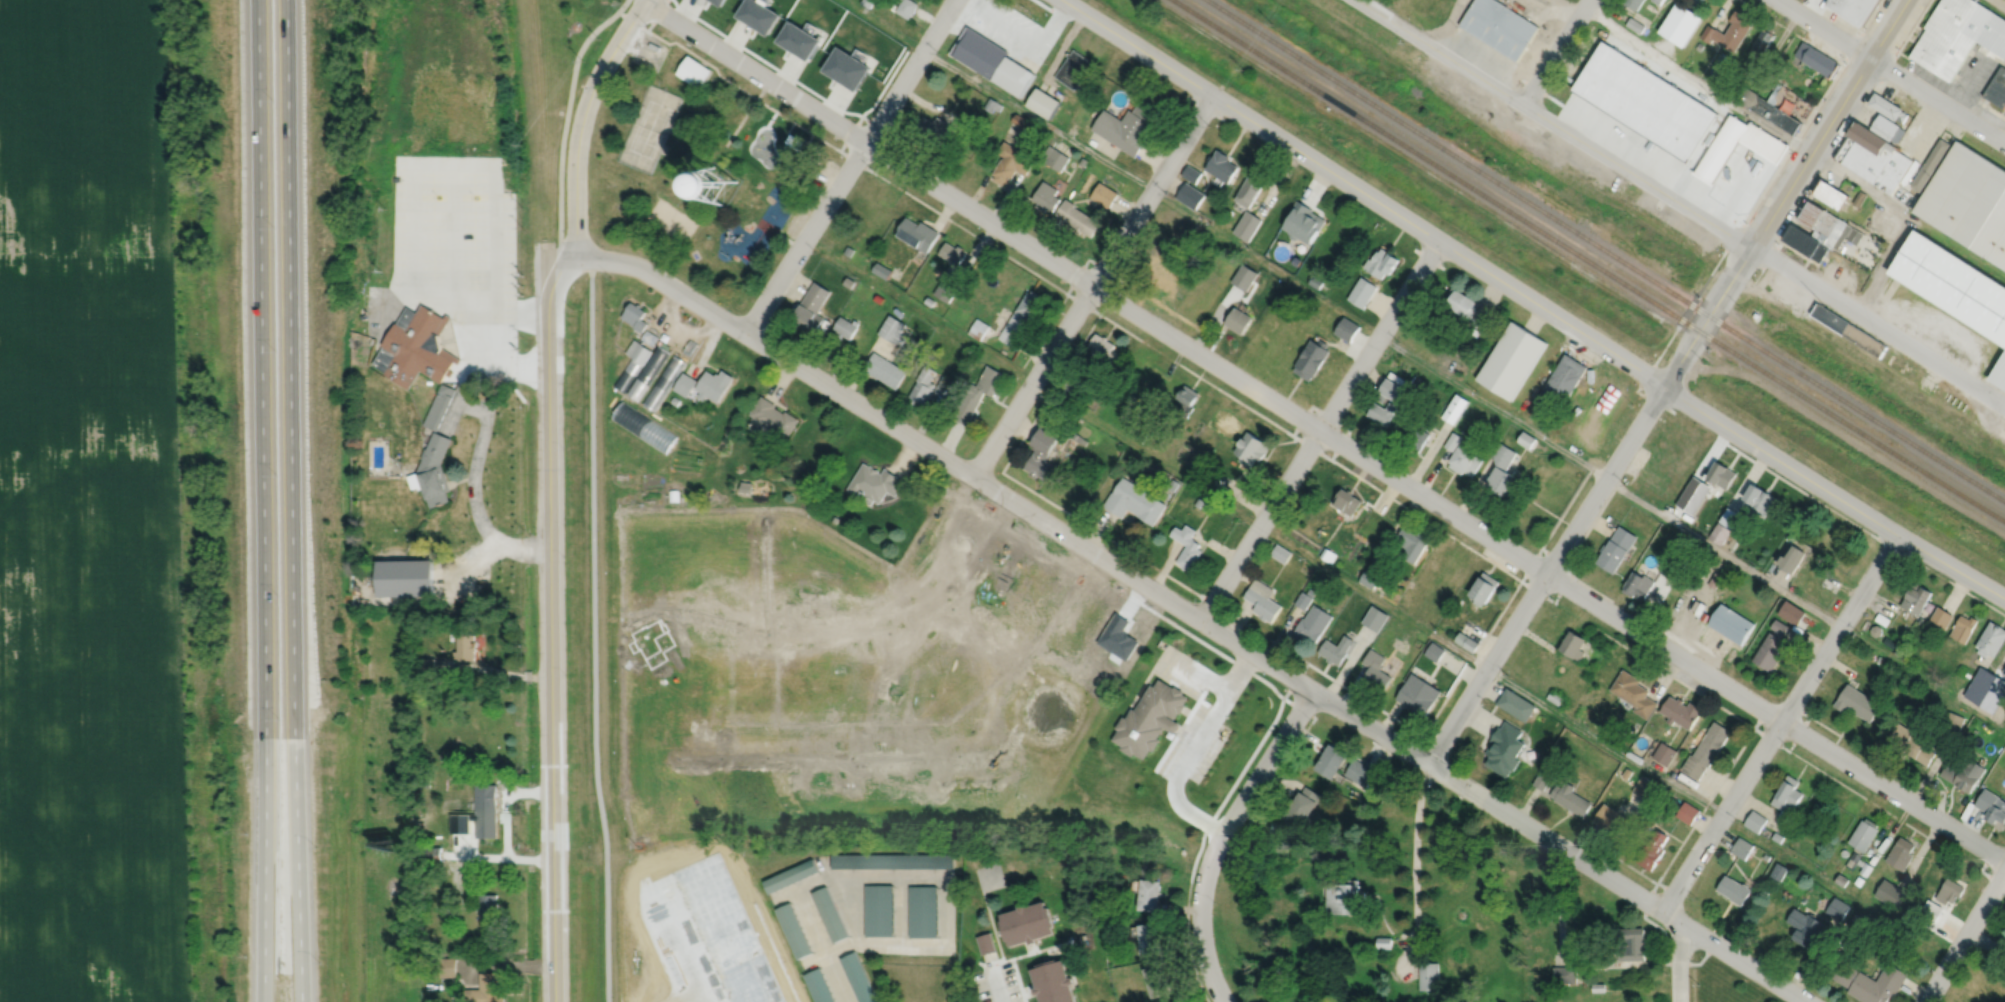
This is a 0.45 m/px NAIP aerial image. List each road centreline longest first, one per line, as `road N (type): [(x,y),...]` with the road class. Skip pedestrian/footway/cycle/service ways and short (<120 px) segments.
road 1 (residential): [(644,2),(2004,860)]
road 2 (residential): [(570,263),(608,260),(647,271),(1663,910)]
road 3 (motorway): [(302,1001),(286,0)]
road 4 (motorway): [(257,0),(264,1001)]
road 5 (residential): [(1358,0),(2004,405)]
road 6 (residential): [(570,263),(552,285),(547,313),(555,1001)]
road 7 (residential): [(1062,0),(1663,386)]
road 8 (tertiary): [(1663,386),(1906,0)]
road 9 (residential): [(973,476),(1212,96)]
road 10 (residential): [(1200,619),(1439,240)]
road 11 (residential): [(1428,763),(1663,386)]
road 12 (residential): [(1897,534),(1663,910)]
road 13 (tertiary): [(1663,386),(2004,597)]
road 14 (residential): [(744,334),(953,0)]
road 15 (residential): [(1005,496),(936,601),(904,625),(749,627),(712,612)]
road 16 (residential): [(1312,690),(1207,870),(1200,930),(1224,1001)]
road 17 (residential): [(580,259),(575,166),(582,118),(645,0)]
road 18 (residential): [(1777,0),(2004,143)]
road 19 (residential): [(1926,1001),(2004,870)]
road 20 (residential): [(1807,1001),(1689,927)]
road 21 (residential): [(1524,105),(1589,0)]

